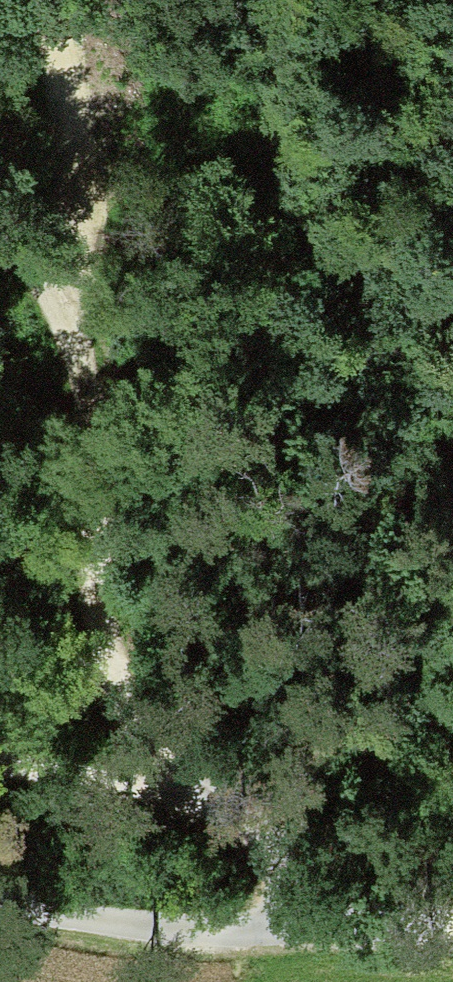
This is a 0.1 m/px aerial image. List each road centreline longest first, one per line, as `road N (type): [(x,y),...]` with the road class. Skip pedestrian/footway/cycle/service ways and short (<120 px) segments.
road 1 (track): [(304,918),(278,842),(166,766),(107,581),(77,322),(0,240)]
road 2 (track): [(77,322),(49,0)]
road 3 (track): [(0,901),(205,936),(304,918)]
road 4 (track): [(0,752),(166,766)]
road 5 (track): [(452,930),(304,918)]

